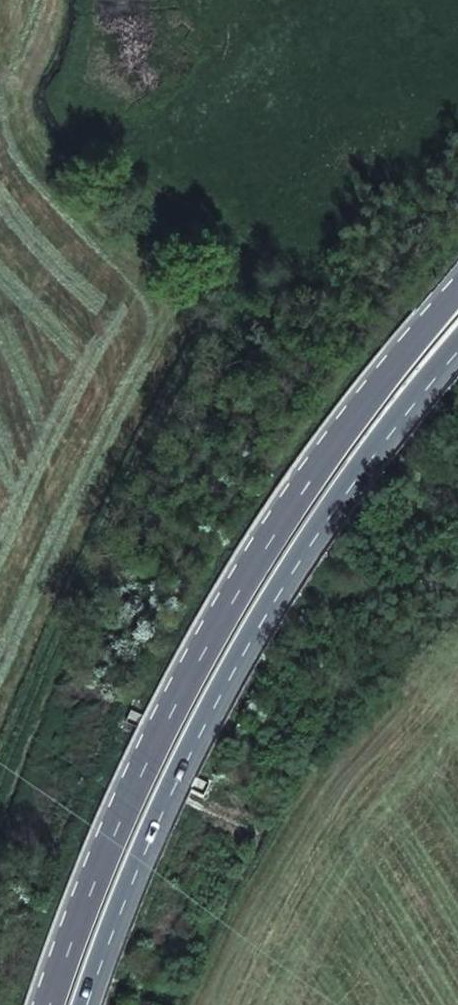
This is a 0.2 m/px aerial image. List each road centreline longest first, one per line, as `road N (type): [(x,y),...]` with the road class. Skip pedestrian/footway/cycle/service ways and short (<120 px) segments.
road 1 (trunk): [(457,292),(348,423),(213,638),(151,757),(49,1004)]
road 2 (trunk): [(94,1004),(158,838),(222,710),(374,470),(457,366)]

